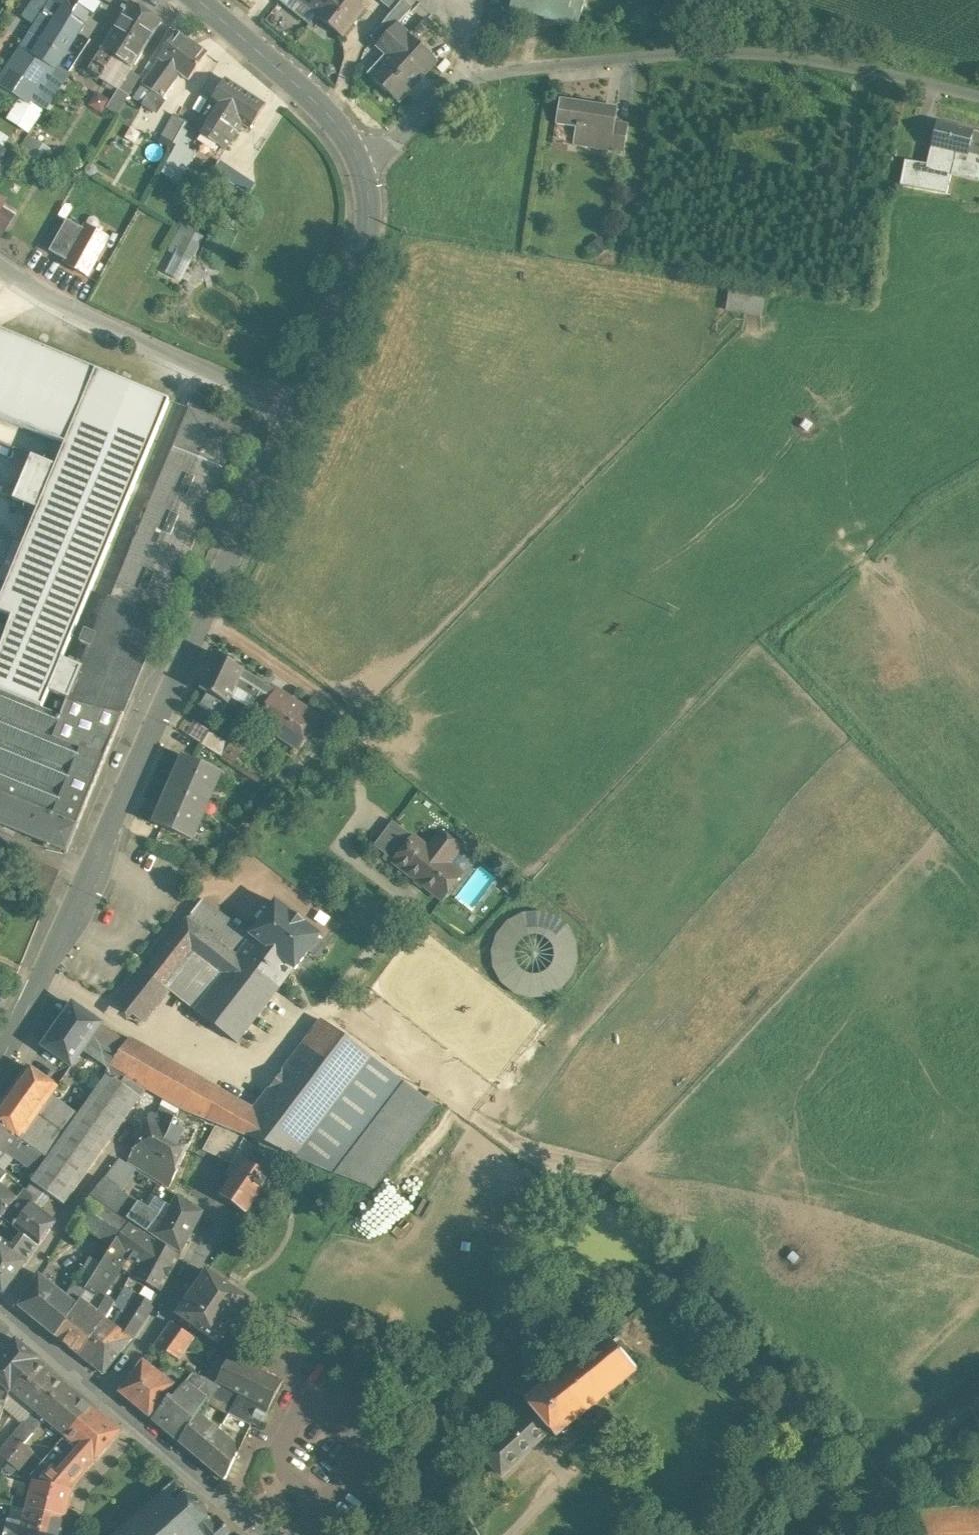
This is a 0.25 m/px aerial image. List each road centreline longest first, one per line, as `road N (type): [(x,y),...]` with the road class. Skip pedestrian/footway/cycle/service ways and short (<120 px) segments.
road 1 (tertiary): [(302,410),(0,1059)]
road 2 (residential): [(366,171),(438,98),(475,76),(513,71),(770,52),(978,97)]
road 3 (residential): [(302,410),(127,340),(0,271)]
road 4 (tertiary): [(366,171),(369,219),(302,410)]
road 5 (tertiary): [(203,0),(314,100),(366,171)]
road 6 (residential): [(7,1311),(82,1195),(138,1126)]
road 7 (tertiary): [(270,1534),(108,1391)]
road 8 (residential): [(108,1391),(223,1221)]
road 9 (tertiary): [(108,1391),(7,1311)]

